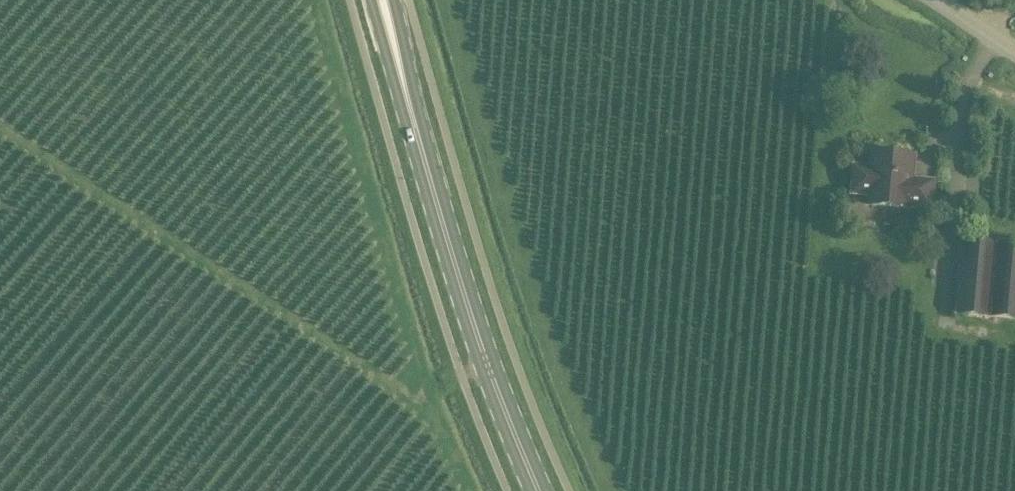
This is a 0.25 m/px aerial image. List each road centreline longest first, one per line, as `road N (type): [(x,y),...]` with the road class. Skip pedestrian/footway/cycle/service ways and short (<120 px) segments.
road 1 (primary): [(523,490),(483,390),(382,0)]

